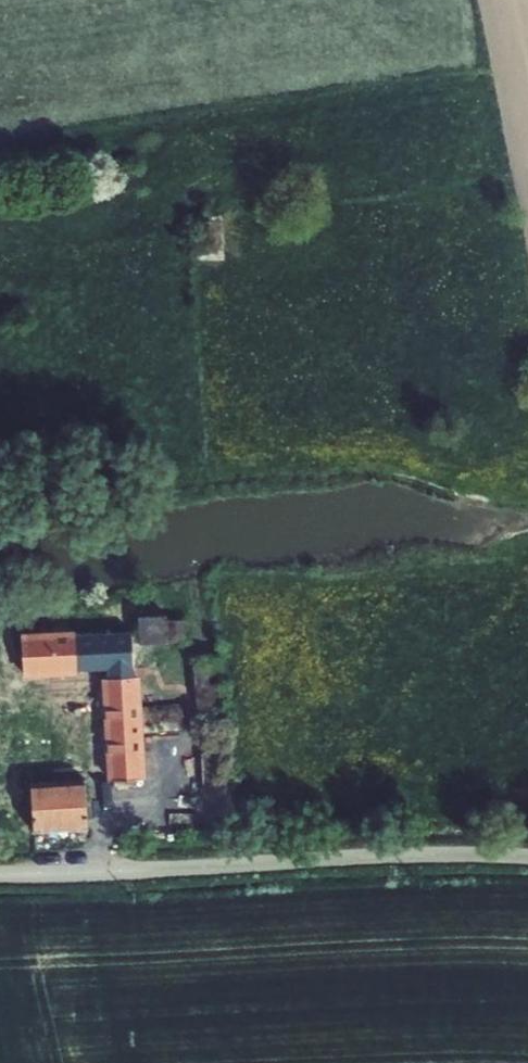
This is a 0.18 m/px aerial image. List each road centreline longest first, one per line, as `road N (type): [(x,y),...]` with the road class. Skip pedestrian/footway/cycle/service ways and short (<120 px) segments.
road 1 (unclassified): [(0,873),(527,856)]

